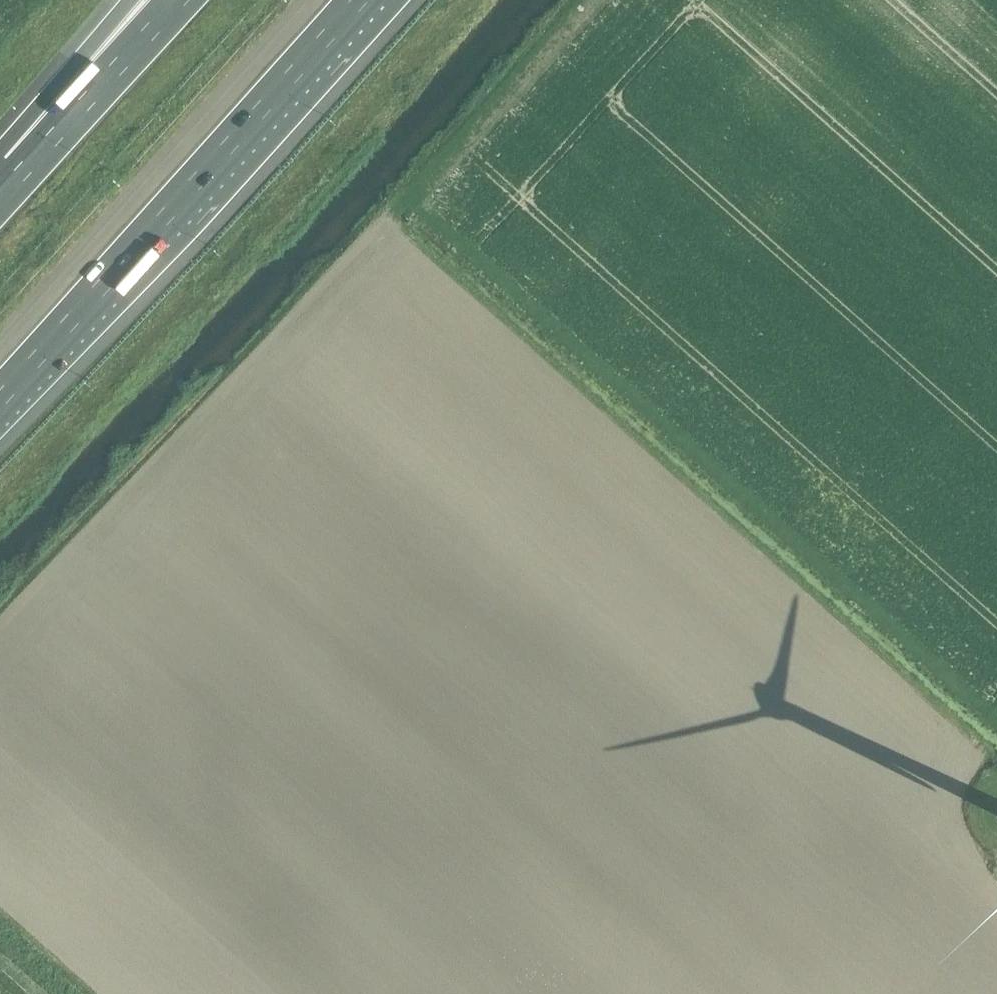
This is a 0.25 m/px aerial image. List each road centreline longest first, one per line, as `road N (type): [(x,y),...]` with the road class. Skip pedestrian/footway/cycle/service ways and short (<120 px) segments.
road 1 (motorway): [(0,399),(358,0)]
road 2 (motorway): [(180,0),(26,167)]
road 3 (motorway): [(143,0),(26,167)]

